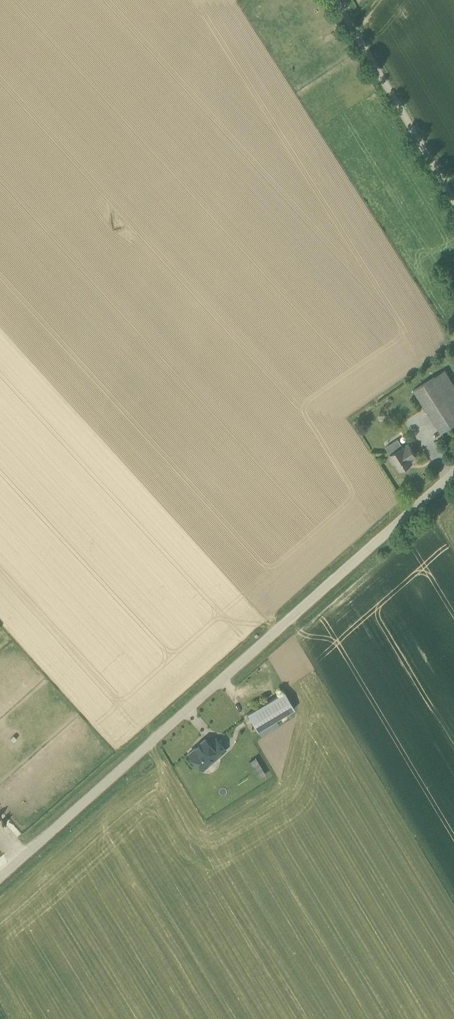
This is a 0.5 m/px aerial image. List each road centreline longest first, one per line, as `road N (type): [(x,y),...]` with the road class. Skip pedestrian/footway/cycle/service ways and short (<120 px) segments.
road 1 (unclassified): [(0,876),(453,474)]
road 2 (unclassified): [(453,201),(335,0)]

